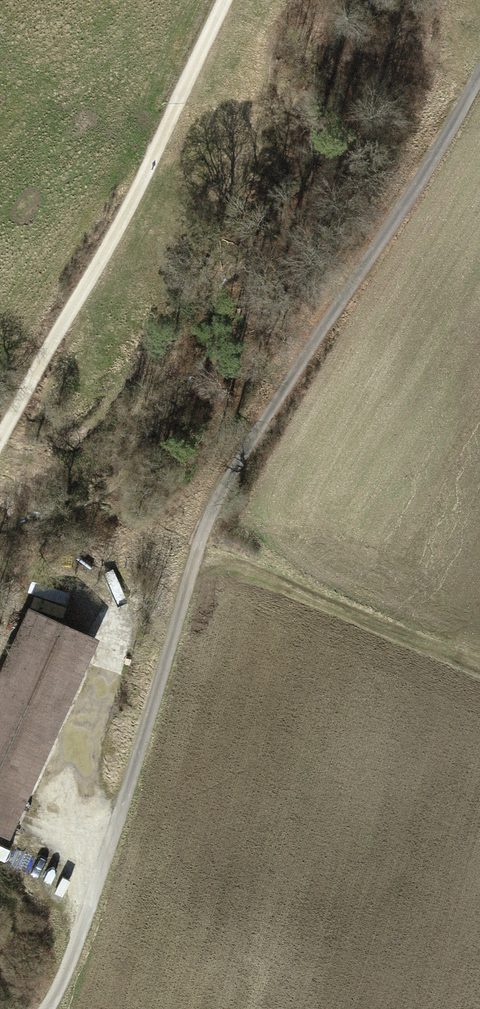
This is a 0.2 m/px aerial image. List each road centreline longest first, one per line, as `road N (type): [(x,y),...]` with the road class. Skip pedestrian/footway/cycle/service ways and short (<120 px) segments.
road 1 (track): [(47,1008),(102,867),(222,492),(479,73)]
road 2 (track): [(0,441),(136,192),(223,0)]
road 3 (track): [(479,669),(246,565),(198,555)]

